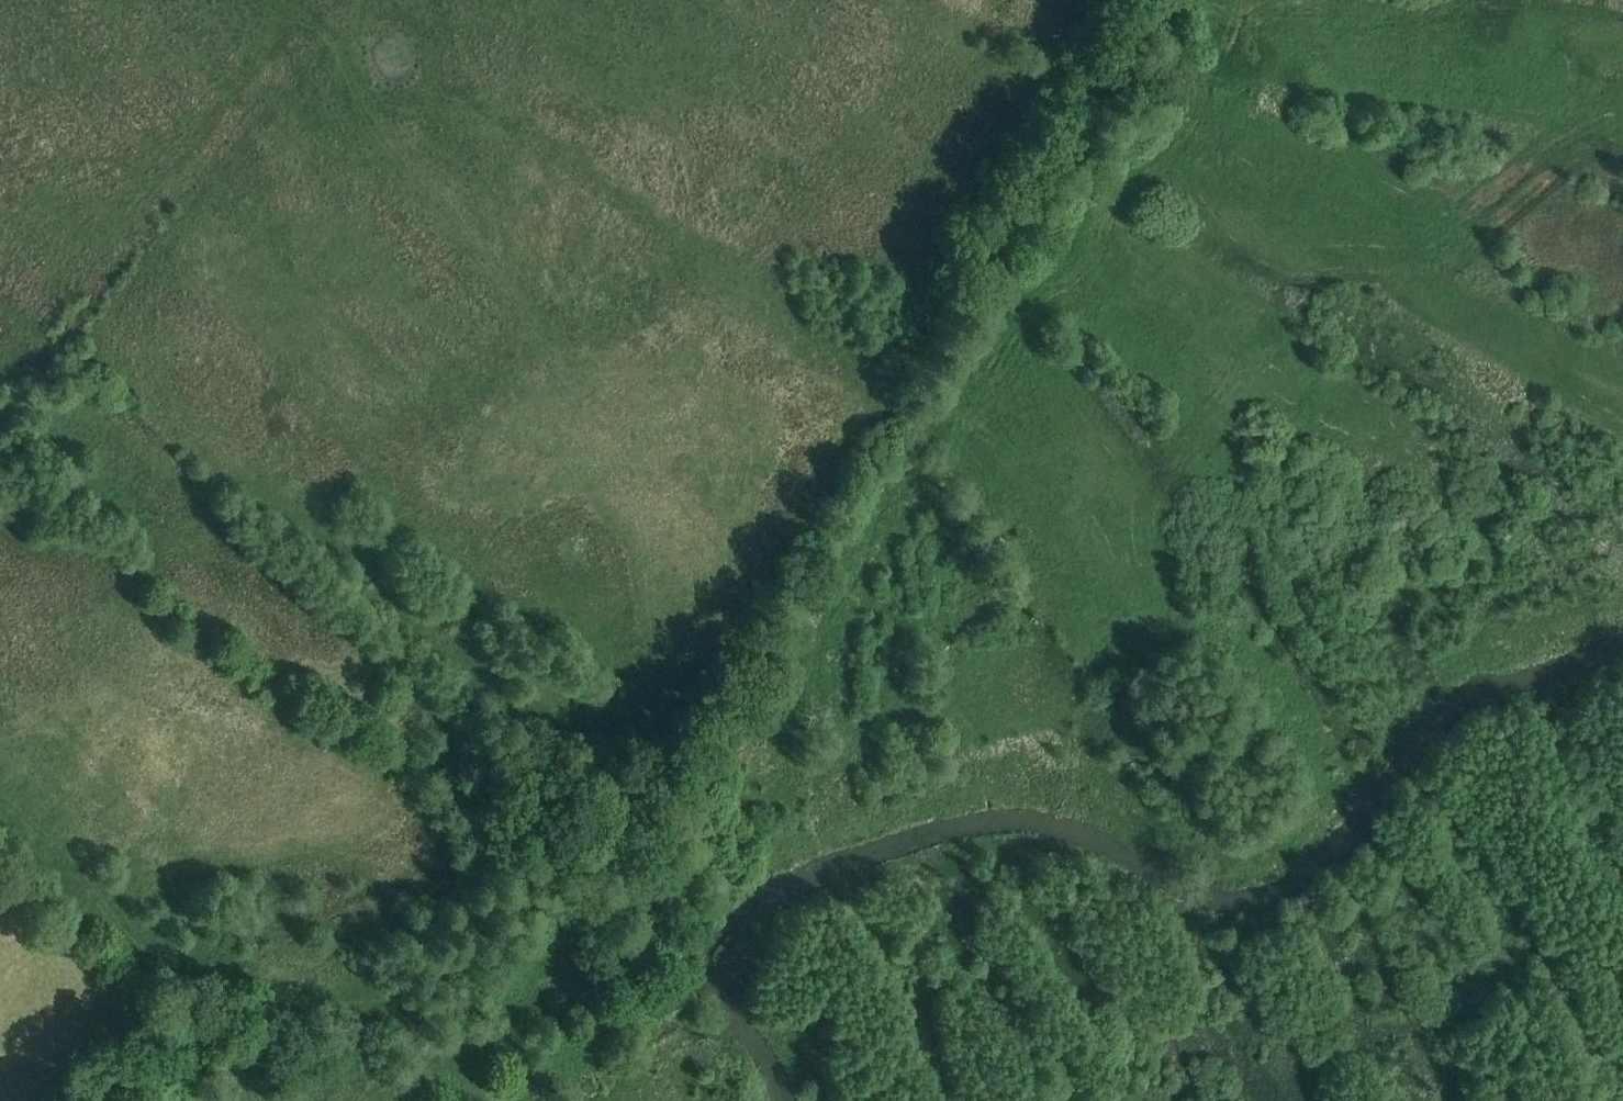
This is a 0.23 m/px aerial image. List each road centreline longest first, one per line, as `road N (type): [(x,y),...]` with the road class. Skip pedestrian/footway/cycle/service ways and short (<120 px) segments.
road 1 (track): [(1162,0),(1003,231)]

